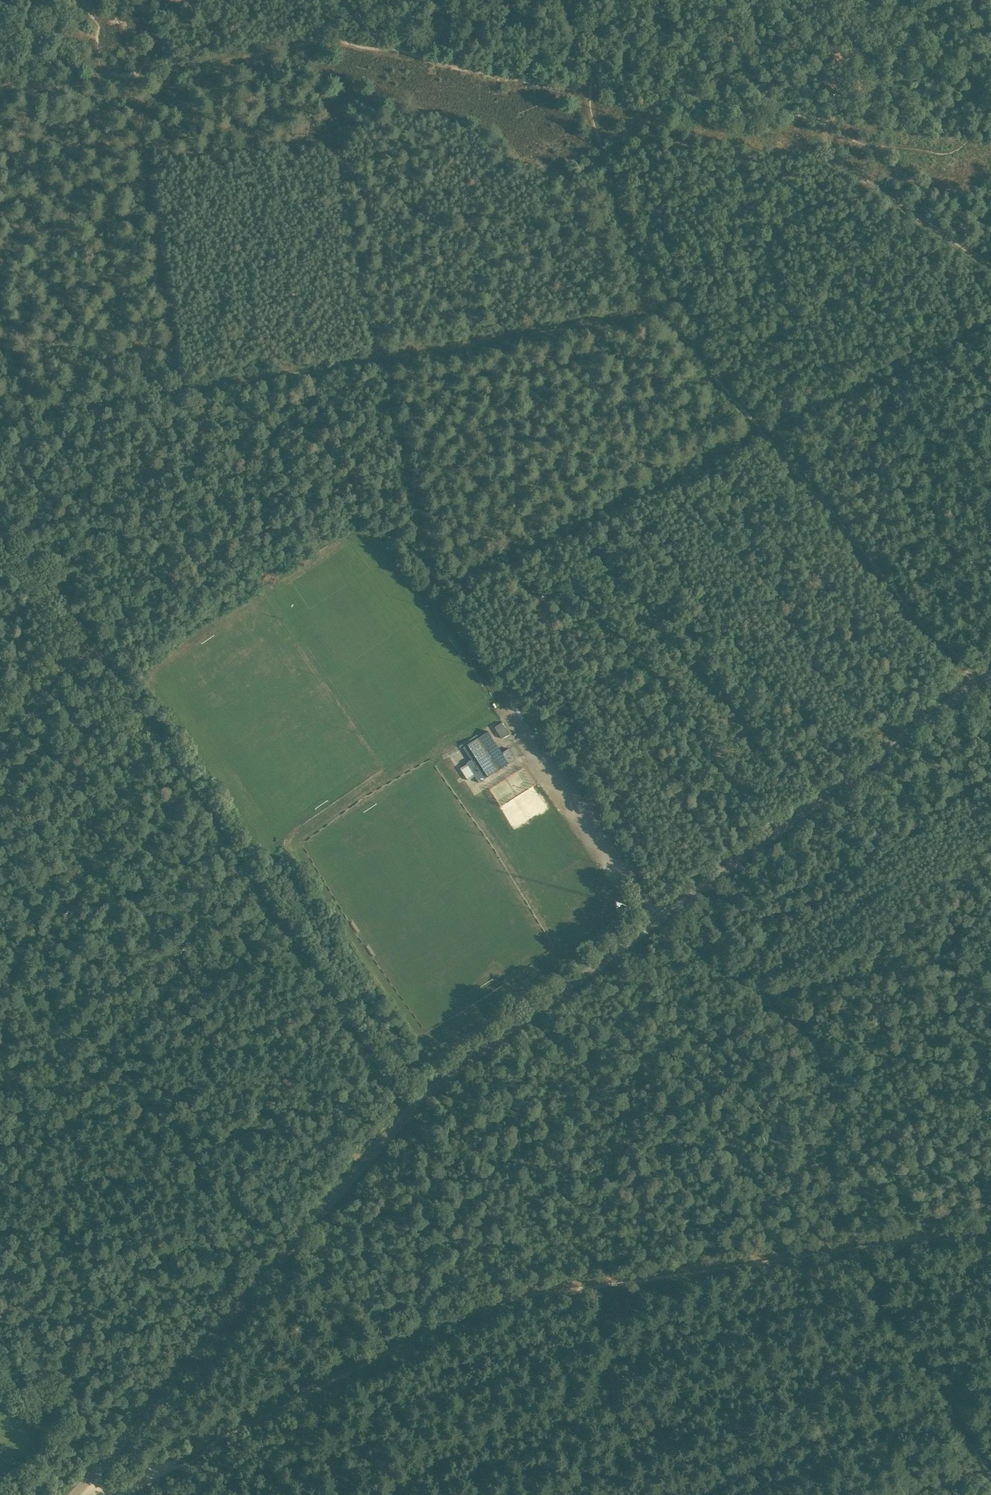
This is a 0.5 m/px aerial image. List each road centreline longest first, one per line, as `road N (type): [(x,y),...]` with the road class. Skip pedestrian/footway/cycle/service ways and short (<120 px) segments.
road 1 (tertiary): [(73,1494),(430,1081),(990,672)]
road 2 (track): [(665,314),(0,422)]
road 3 (track): [(356,1370),(514,1299),(861,1248)]
road 4 (track): [(87,632),(270,913)]
road 5 (track): [(114,1493),(356,1370)]
road 6 (track): [(438,578),(389,357)]
road 7 (track): [(632,1476),(610,1285)]
road 8 (track): [(861,1248),(931,1373)]
road 9 (track): [(87,632),(0,529)]
road 10 (track): [(861,1248),(990,1229)]
road 11 (track): [(0,726),(87,632)]
road 12 (track): [(662,0),(581,79),(584,87)]

